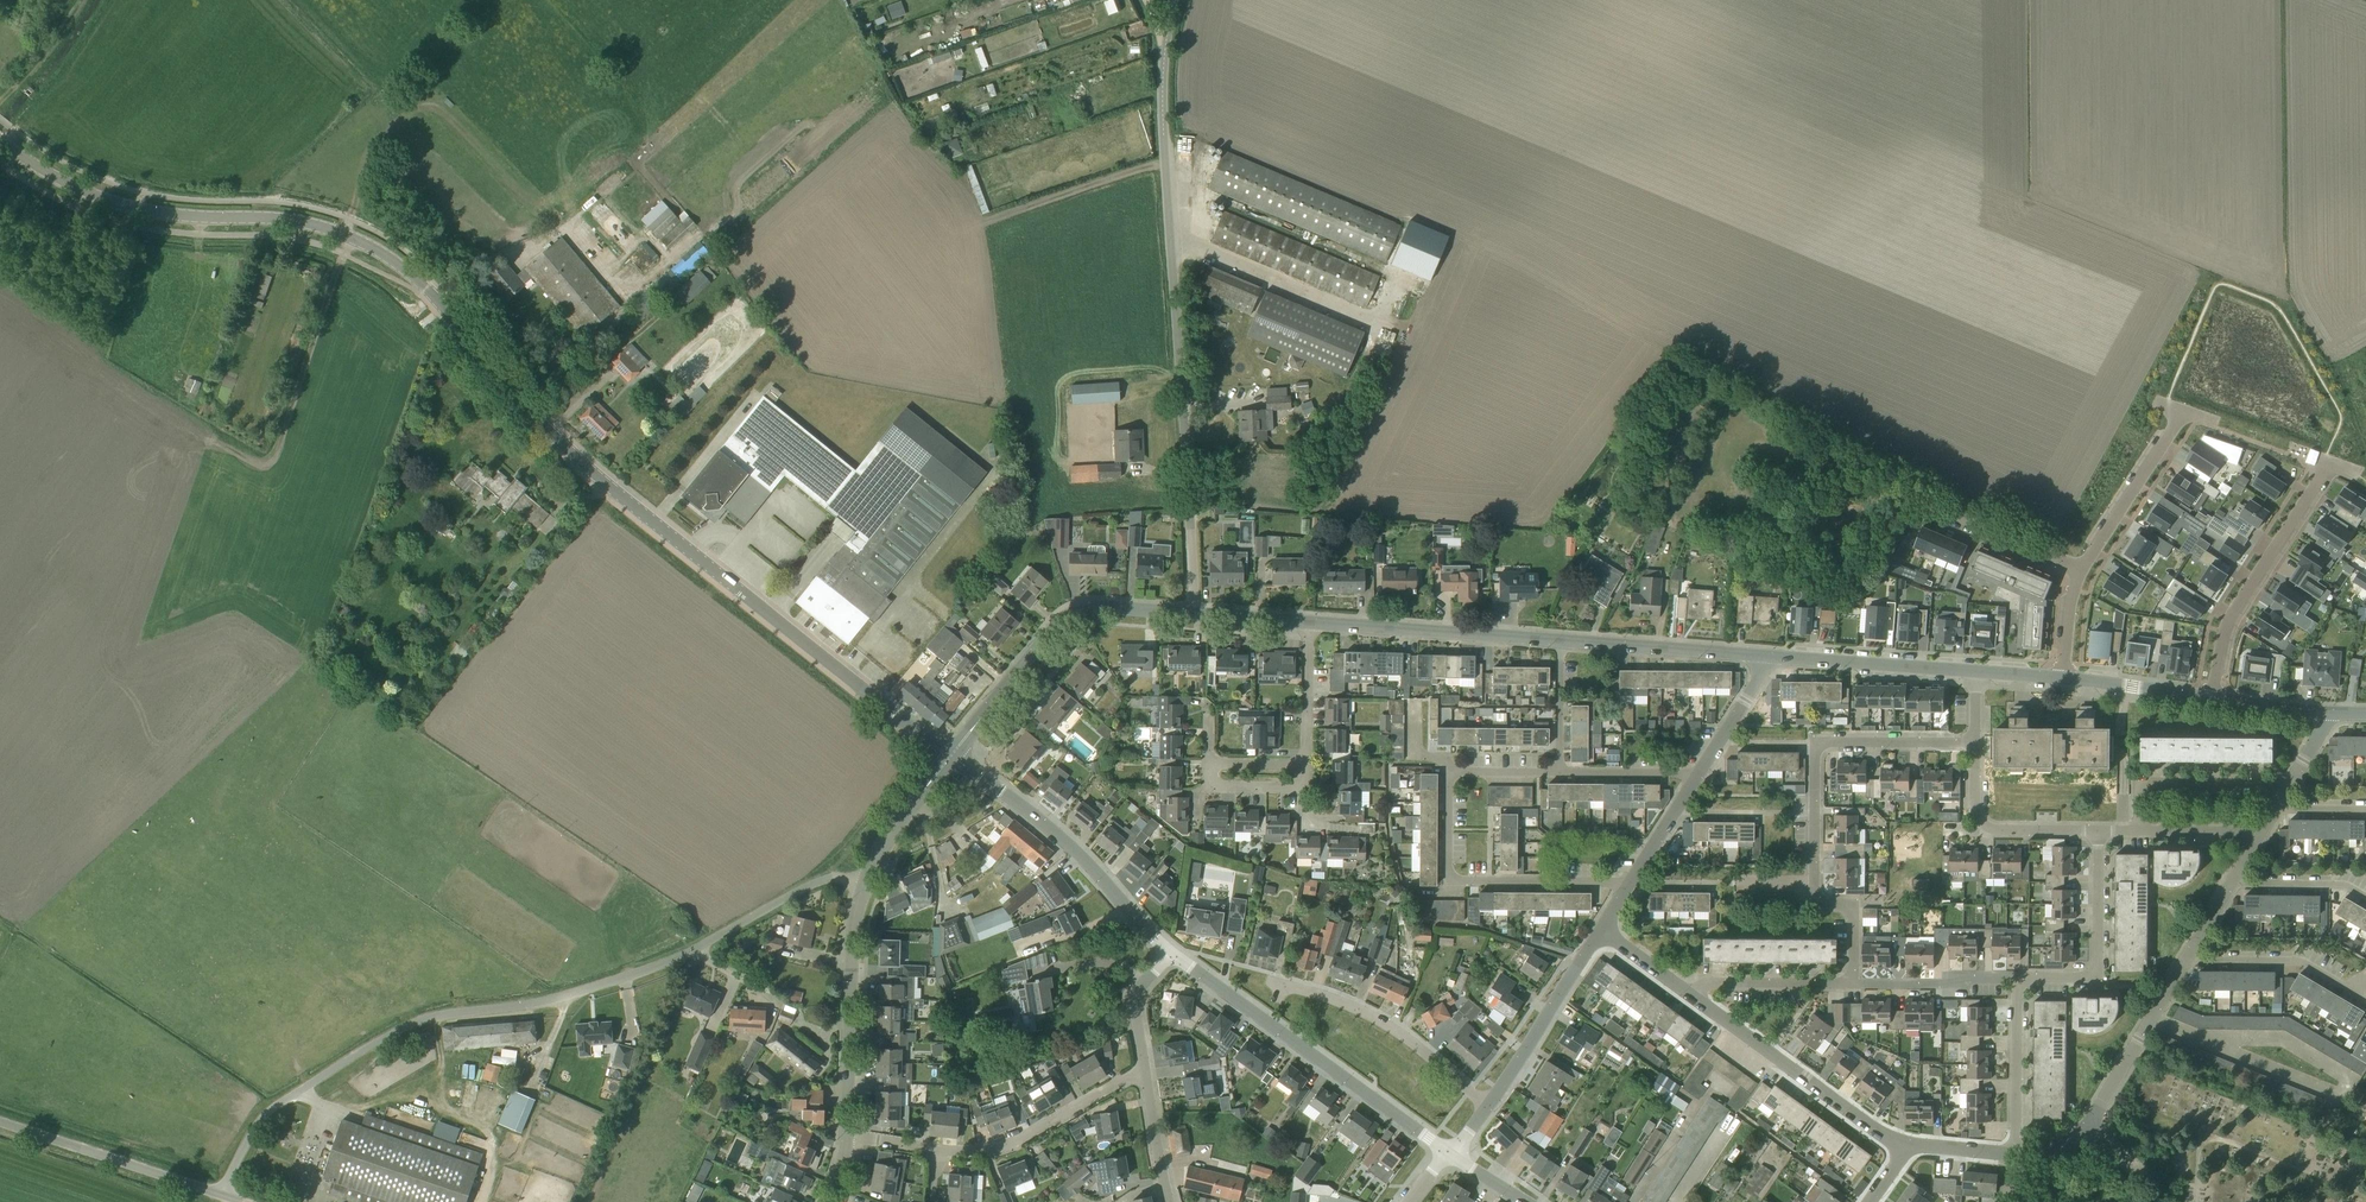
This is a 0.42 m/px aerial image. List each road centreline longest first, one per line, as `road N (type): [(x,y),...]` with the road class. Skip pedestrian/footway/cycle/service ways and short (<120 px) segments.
road 1 (tertiary): [(0,139),(69,184),(135,207),(304,221),(378,249),(435,296),(546,430),(814,650)]
road 2 (unclassified): [(1195,613),(1160,62),(1168,0)]
road 3 (unclassified): [(695,949),(563,997),(448,1013),(396,1031),(270,1110),(222,1194)]
road 4 (residential): [(1853,984),(1854,903),(1815,903),(1814,742),(1975,742)]
road 5 (residential): [(1631,883),(1463,881),(1447,870),(1448,772),(1558,773)]
road 6 (residential): [(1449,1153),(1167,949)]
road 7 (tertiary): [(950,756),(1073,612),(1195,613)]
road 8 (residential): [(1167,949),(1067,842),(950,756)]
road 9 (residential): [(2330,462),(2230,618),(2212,698)]
road 10 (residential): [(1691,995),(1883,1134),(1910,1144)]
road 11 (residential): [(1488,1106),(1384,1022),(1271,982)]
road 12 (tertiary): [(846,1133),(852,935),(865,882)]
road 13 (tertiary): [(1308,623),(1560,640)]
road 14 (unclassified): [(0,1123),(222,1194)]
road 15 (residential): [(2018,977),(2097,978),(2098,830)]
road 16 (unclassified): [(1145,1073),(1019,1139),(981,1150),(939,1150)]
road 17 (tertiary): [(1766,655),(1975,671)]
road 18 (residential): [(1488,1106),(1601,930)]
road 19 (tertiary): [(1560,640),(1766,655)]
road 20 (residential): [(2098,830),(1989,828),(1974,809),(1975,742)]
road 21 (residential): [(2291,784),(2140,782),(2140,830)]
road 22 (residential): [(2086,1128),(2185,960)]
road 23 (residential): [(2080,569),(2186,411)]
road 24 (unclassified): [(865,882),(832,877),(809,885),(695,949)]
road 25 (residential): [(2365,984),(2339,984),(2295,960),(2185,960)]
road 26 (residential): [(2015,1154),(2018,977)]
road 27 (tertiary): [(950,756),(814,650)]
road 28 (residential): [(1691,995),(1708,982),(1853,984)]
road 29 (residential): [(1928,503),(2080,569)]
road 30 (residential): [(1853,984),(2018,977)]
road 31 (tertiary): [(865,882),(950,756)]
road 32 (tertiary): [(2064,677),(2212,698)]
road 33 (residential): [(1305,765),(1308,623)]
road 34 (residential): [(1558,773),(1697,775)]
road 35 (residential): [(1697,775),(1766,655)]
road 36 (residential): [(2365,897),(2346,886),(2233,882)]
road 37 (residential): [(1145,1073),(1135,995),(1167,949)]
road 38 (residential): [(1558,773),(1560,640)]
road 39 (unclassified): [(1169,1201),(1145,1073)]
road 40 (residential): [(1631,883),(1697,775)]
road 41 (residential): [(2140,830),(2262,832)]

